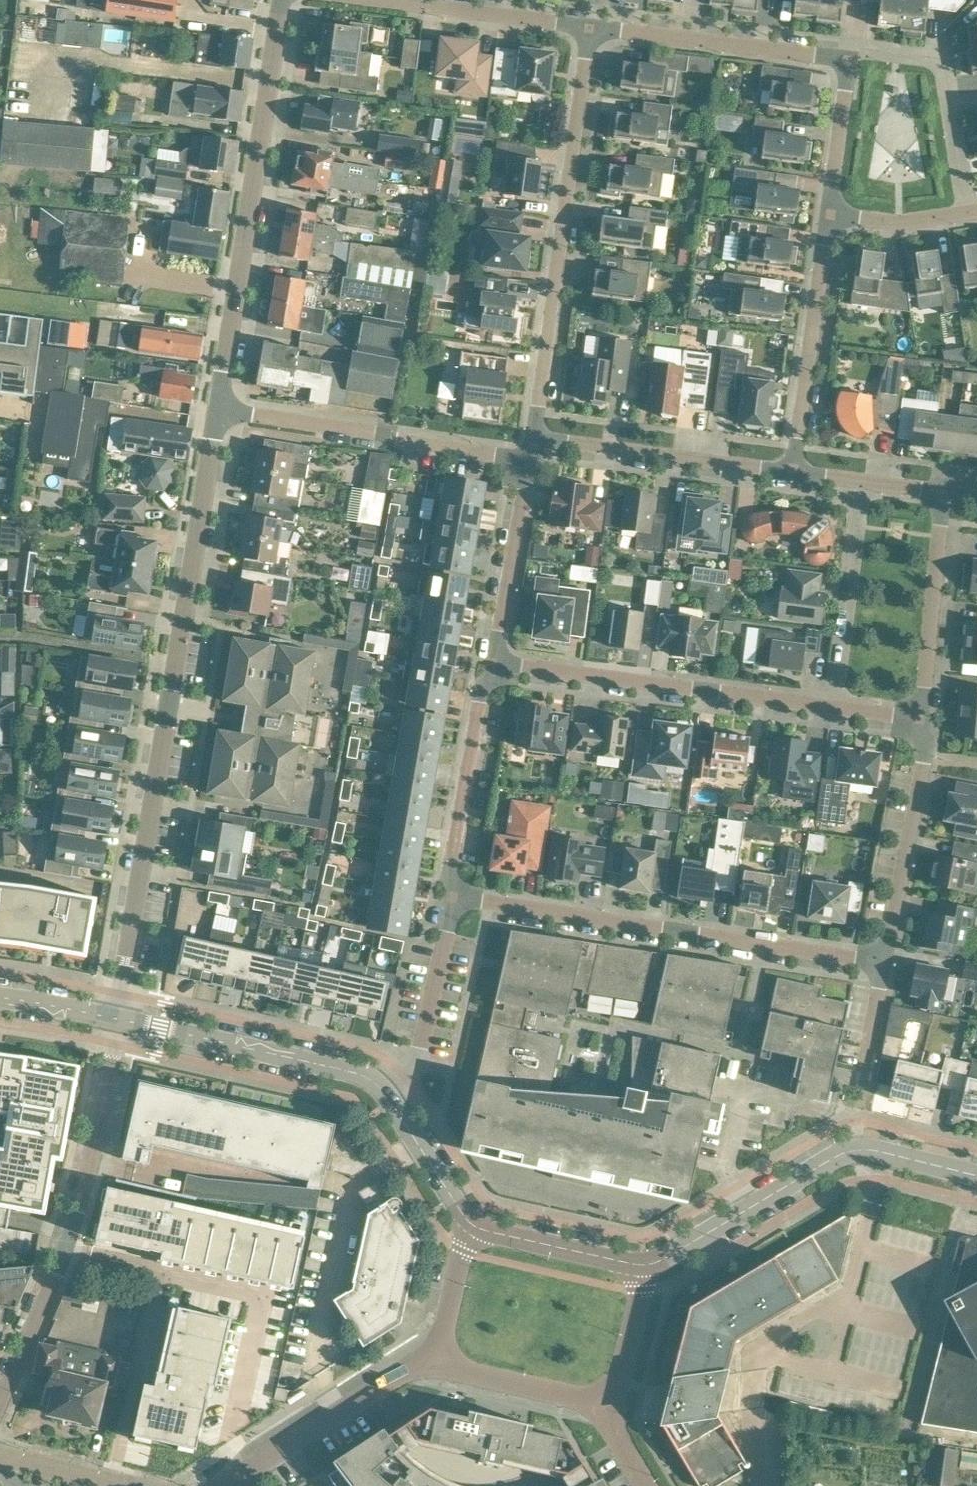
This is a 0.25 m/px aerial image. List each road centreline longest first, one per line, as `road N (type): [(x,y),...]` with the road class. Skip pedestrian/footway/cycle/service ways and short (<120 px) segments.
road 1 (residential): [(119,1019),(218,409)]
road 2 (residential): [(883,964),(453,897)]
road 3 (residential): [(533,439),(589,28)]
road 4 (residential): [(218,409),(284,0)]
road 5 (residential): [(119,1019),(66,1254),(0,1398)]
road 6 (residential): [(833,709),(494,663)]
road 7 (residential): [(527,460),(218,409)]
road 8 (tertiary): [(387,1095),(363,1076),(119,1019)]
road 9 (residential): [(793,471),(533,439)]
road 10 (residential): [(793,471),(829,214)]
road 11 (residential): [(844,62),(589,28)]
road 12 (residential): [(231,1485),(442,1348)]
road 13 (residential): [(964,215),(939,66),(859,55),(844,62)]
road 14 (residential): [(883,964),(924,761),(920,720)]
road 15 (tertiary): [(643,1265),(838,1155),(861,1150)]
road 16 (residential): [(494,663),(450,862),(453,897)]
road 17 (residential): [(920,720),(945,491)]
road 18 (residential): [(833,709),(862,481)]
road 19 (residential): [(589,28),(375,0)]
road 20 (residential): [(453,897),(421,1047),(406,1082),(387,1095)]
road 21 (residential): [(527,460),(494,663)]
road 22 (residential): [(608,1399),(458,1364),(442,1348)]
road 23 (tertiary): [(473,1226),(643,1265)]
road 24 (tertiary): [(473,1226),(387,1095)]
road 25 (residential): [(829,214),(844,62)]
road 26 (residential): [(608,1399),(640,1308),(643,1265)]
road 27 (residential): [(829,214),(900,223),(964,215)]
road 28 (residential): [(442,1348),(473,1226)]
road 29 (residential): [(859,1087),(883,964)]
road 30 (tertiary): [(119,1019),(0,1000)]

